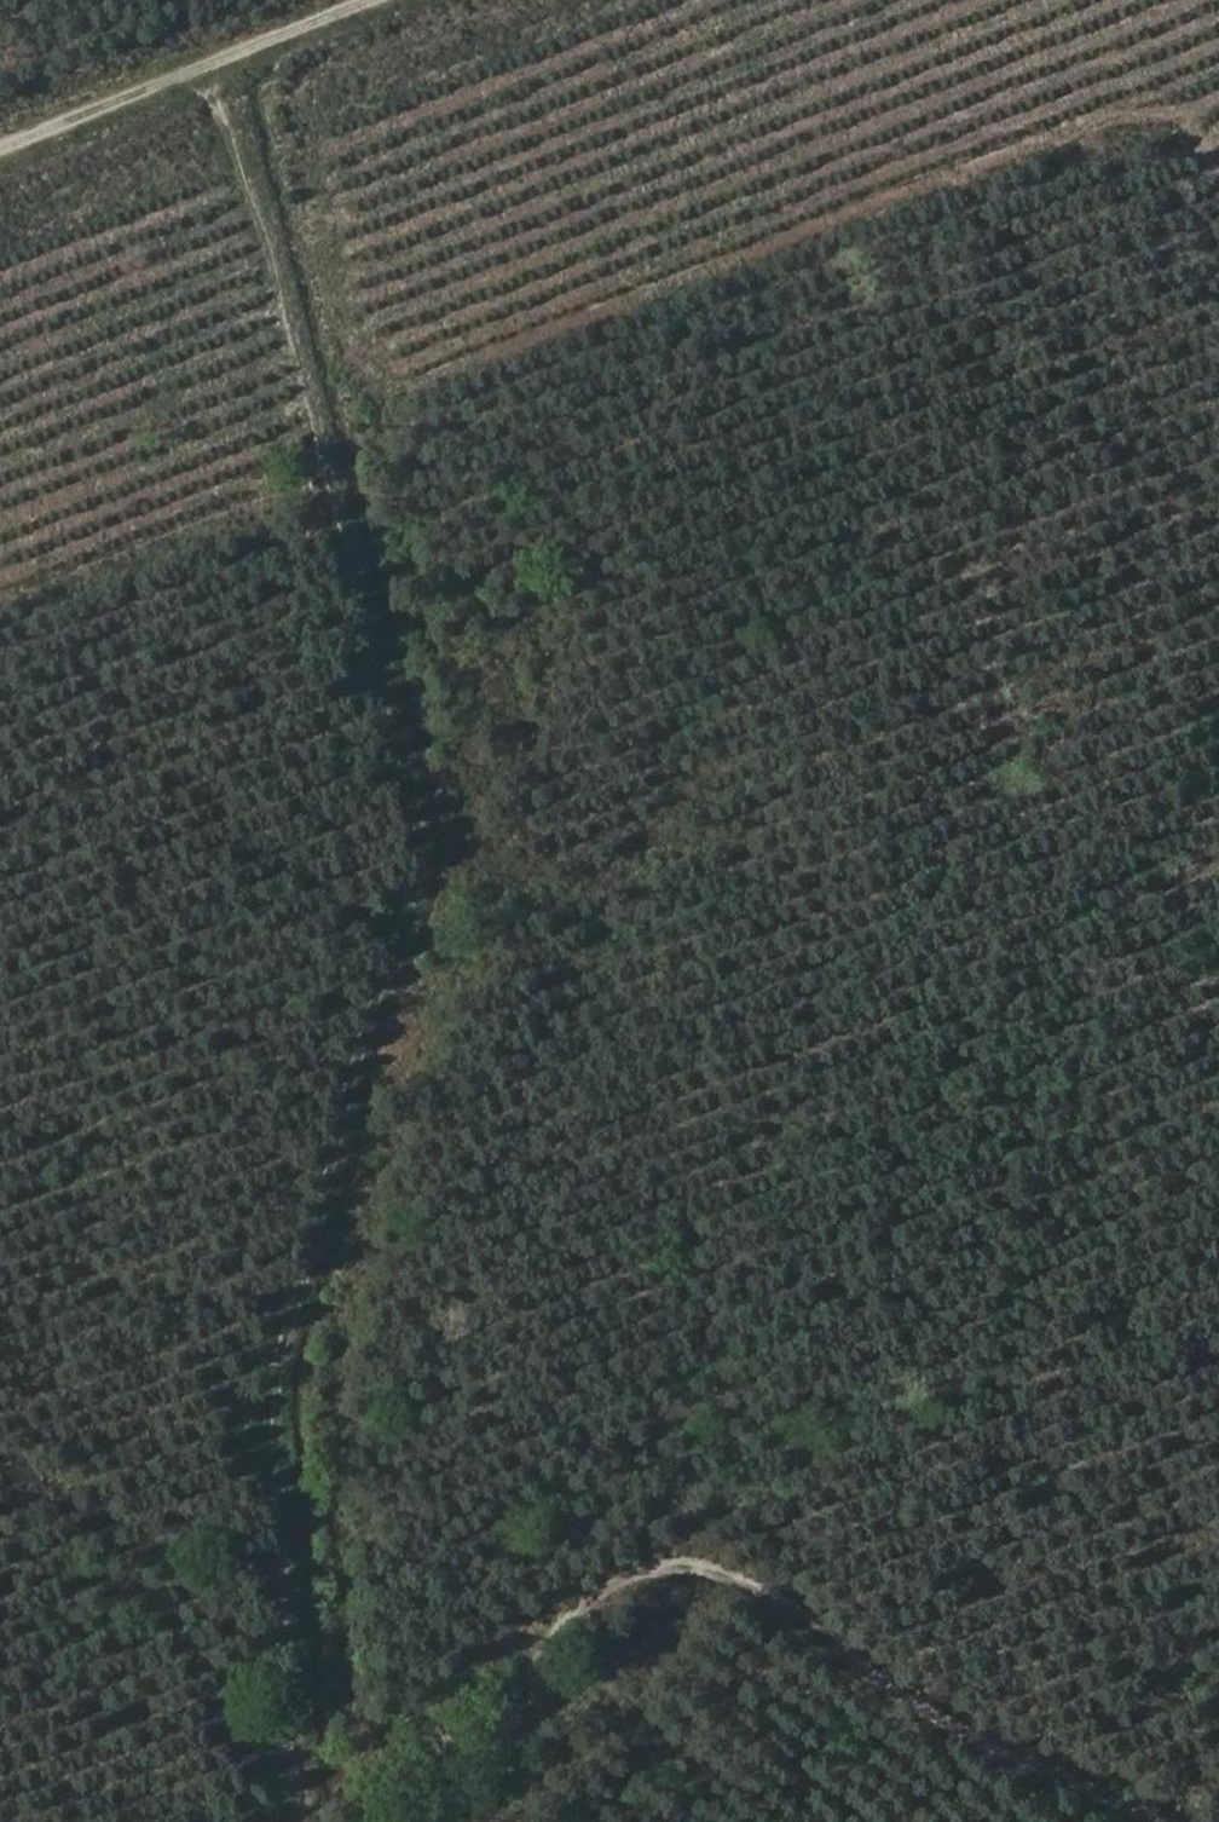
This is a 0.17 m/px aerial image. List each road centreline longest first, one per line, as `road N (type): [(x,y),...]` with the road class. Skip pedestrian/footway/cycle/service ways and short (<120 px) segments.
road 1 (track): [(0,152),(390,0)]

